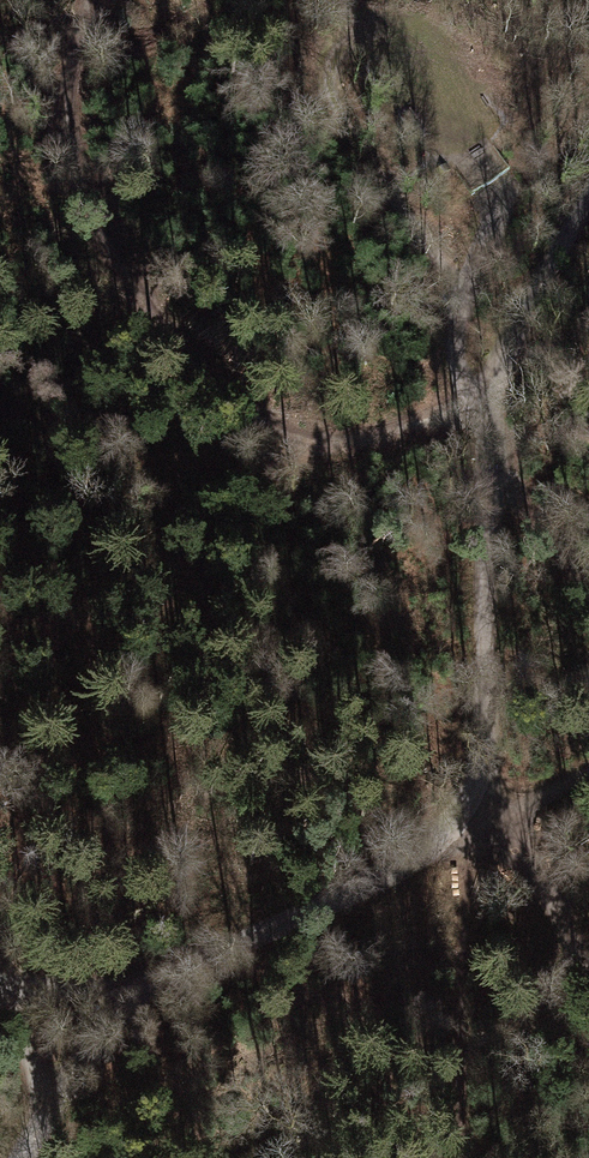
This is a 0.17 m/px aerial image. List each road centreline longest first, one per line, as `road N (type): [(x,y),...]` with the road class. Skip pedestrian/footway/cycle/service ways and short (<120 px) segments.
road 1 (residential): [(482,419),(474,567),(486,824),(134,1003),(56,1093),(21,1157)]
road 2 (track): [(281,456),(171,352),(98,248),(52,124),(76,0)]
road 3 (track): [(588,1005),(558,916),(486,824),(588,773)]
road 4 (track): [(482,419),(457,372),(465,284),(507,139),(495,114)]
road 5 (track): [(465,284),(321,117),(340,86),(372,69)]
road 6 (track): [(588,192),(510,338),(482,419)]
road 7 (track): [(281,456),(482,419)]
road 8 (track): [(482,419),(588,588)]
road 9 (track): [(9,995),(134,1003)]

